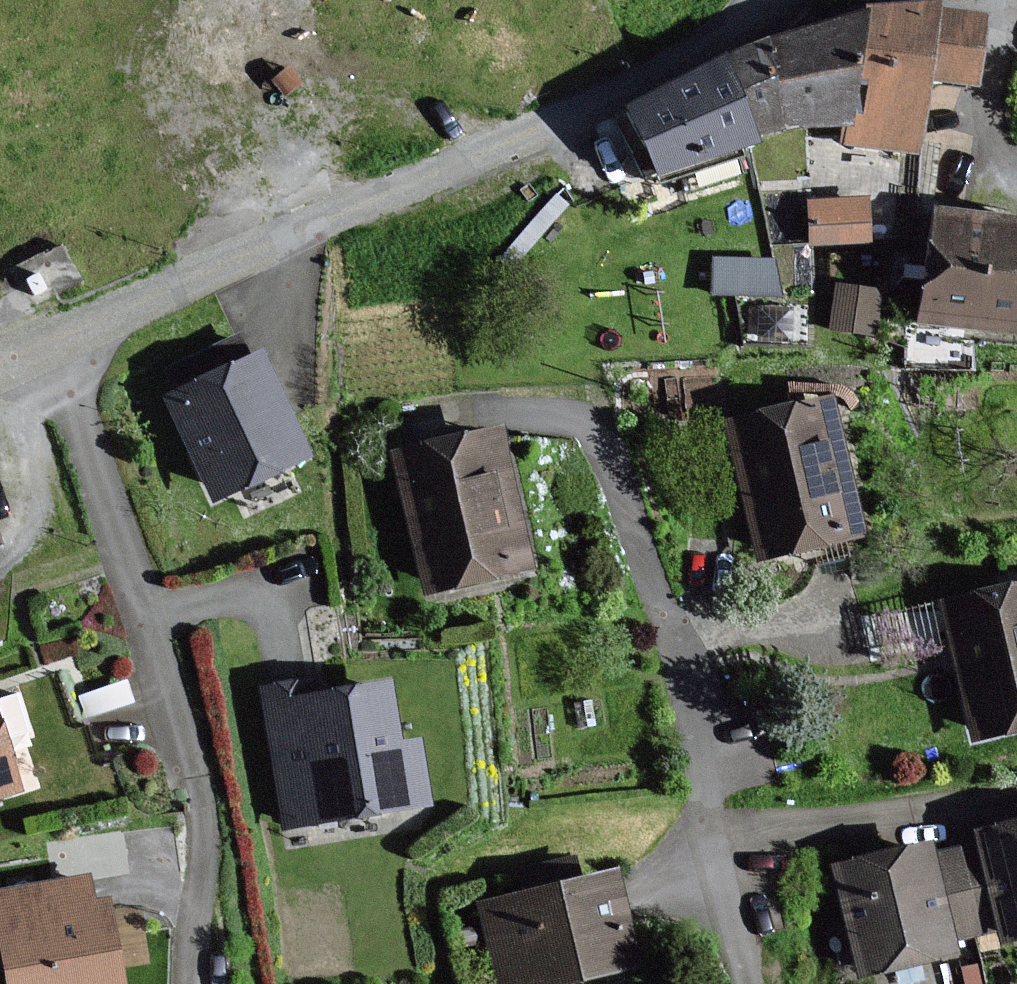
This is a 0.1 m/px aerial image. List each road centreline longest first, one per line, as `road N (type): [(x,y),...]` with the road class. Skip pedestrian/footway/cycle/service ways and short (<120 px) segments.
road 1 (residential): [(735,44),(51,340)]
road 2 (residential): [(746,983),(712,831),(685,653),(642,564),(613,455),(576,417),(446,420)]
road 3 (residential): [(189,983),(200,809),(159,659),(51,340)]

